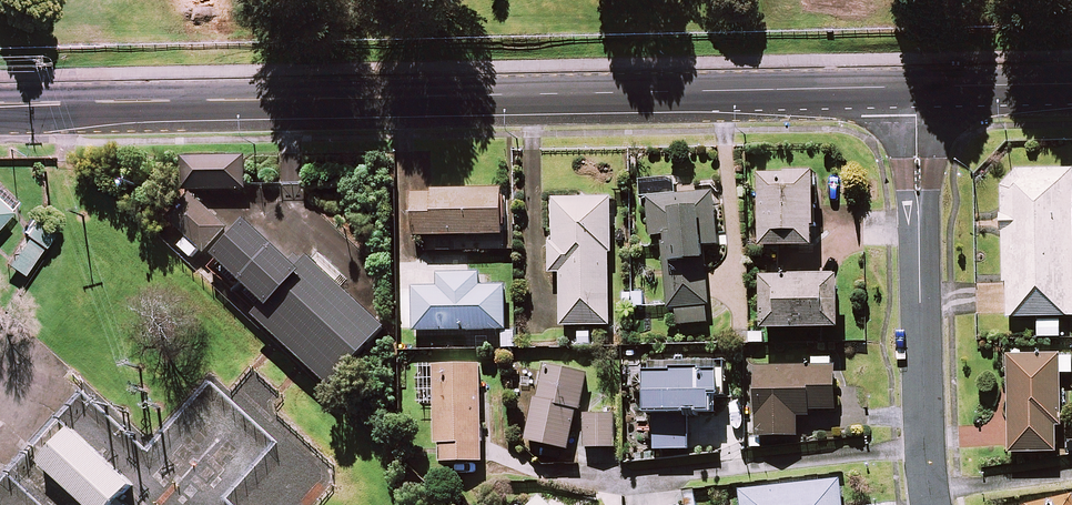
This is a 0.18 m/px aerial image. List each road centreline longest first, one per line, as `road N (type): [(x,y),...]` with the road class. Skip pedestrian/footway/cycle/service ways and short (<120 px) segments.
road 1 (tertiary): [(0,104),(914,88)]
road 2 (residential): [(937,504),(914,88)]
road 3 (tertiary): [(914,88),(1071,84)]

